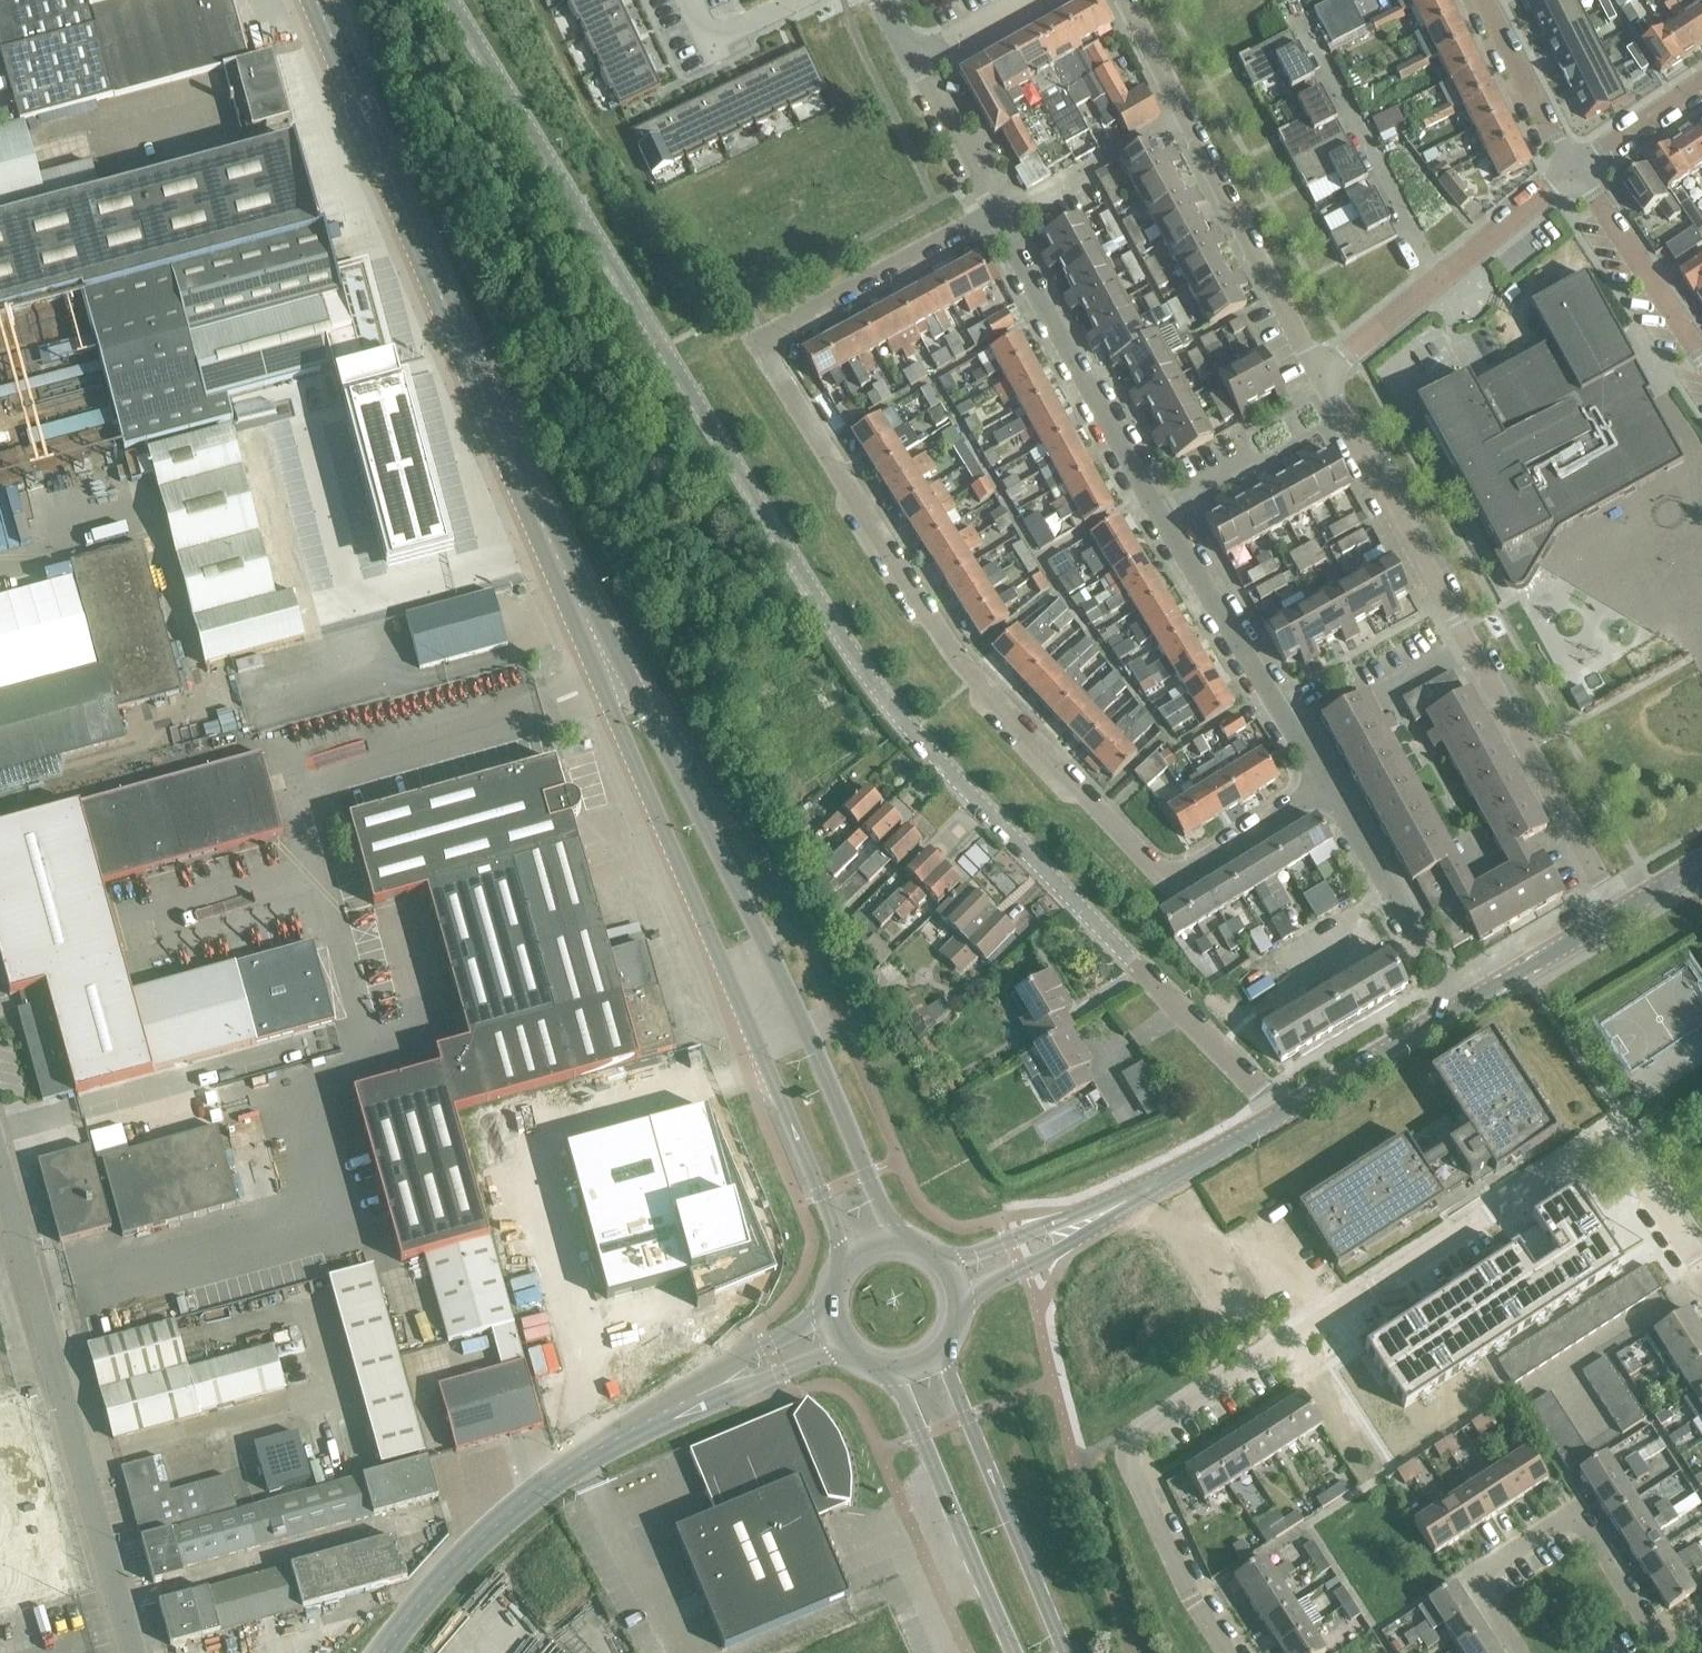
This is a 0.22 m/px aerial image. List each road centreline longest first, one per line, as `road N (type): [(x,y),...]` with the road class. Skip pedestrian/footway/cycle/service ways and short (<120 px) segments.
road 1 (residential): [(1280,1118),(853,663),(449,0)]
road 2 (residential): [(1333,795),(1193,876),(1162,874),(957,660),(771,365),(777,329),(987,211)]
road 3 (residential): [(1230,1652),(1128,1452),(1610,1139)]
road 4 (secondary): [(614,675),(317,0)]
road 5 (residential): [(135,1652),(0,1166)]
road 6 (residential): [(388,1652),(450,1571),(587,1454),(716,1387)]
road 7 (residential): [(1322,372),(1134,0)]
road 8 (secondary): [(803,1027),(666,745),(614,675)]
road 9 (secondary): [(614,675),(632,757),(753,1048)]
road 10 (residential): [(1663,1650),(1578,1514),(1473,1580),(1519,1652)]
road 11 (residential): [(1168,511),(987,211)]
road 12 (residential): [(1333,795),(1168,511)]
road 13 (secondary): [(1068,1652),(940,1359)]
road 14 (residential): [(1473,644),(1322,372)]
road 15 (residential): [(1621,914),(1473,644)]
road 16 (secondary): [(894,1376),(1009,1652)]
road 17 (residential): [(1436,279),(1305,28)]
road 18 (residential): [(1466,1006),(1333,795)]
road 19 (secondary): [(901,1246),(803,1027)]
road 20 (secondary): [(753,1048),(854,1260)]
road 21 (residential): [(1701,358),(1575,166)]
road 22 (tertiary): [(1280,1118),(1466,1006)]
road 23 (tertiary): [(961,1315),(994,1283),(1126,1203)]
road 24 (tertiary): [(1126,1203),(945,1268)]
road 25 (residential): [(1575,166),(1491,0)]
road 26 (tertiary): [(1466,1006),(1621,914)]
road 27 (residential): [(1436,279),(1575,166)]
road 28 (residential): [(987,211),(905,53)]
road 29 (tertiary): [(1126,1203),(1280,1118)]
road 30 (residential): [(1701,1272),(1610,1139)]
road 31 (residential): [(1575,166),(1701,81)]
road 32 (residential): [(1322,372),(1436,279)]
road 33 (residential): [(830,1309),(765,1344),(716,1387)]
road 34 (residential): [(792,0),(710,40),(690,0)]
road 35 (residential): [(716,1387),(735,1388),(843,1350)]

